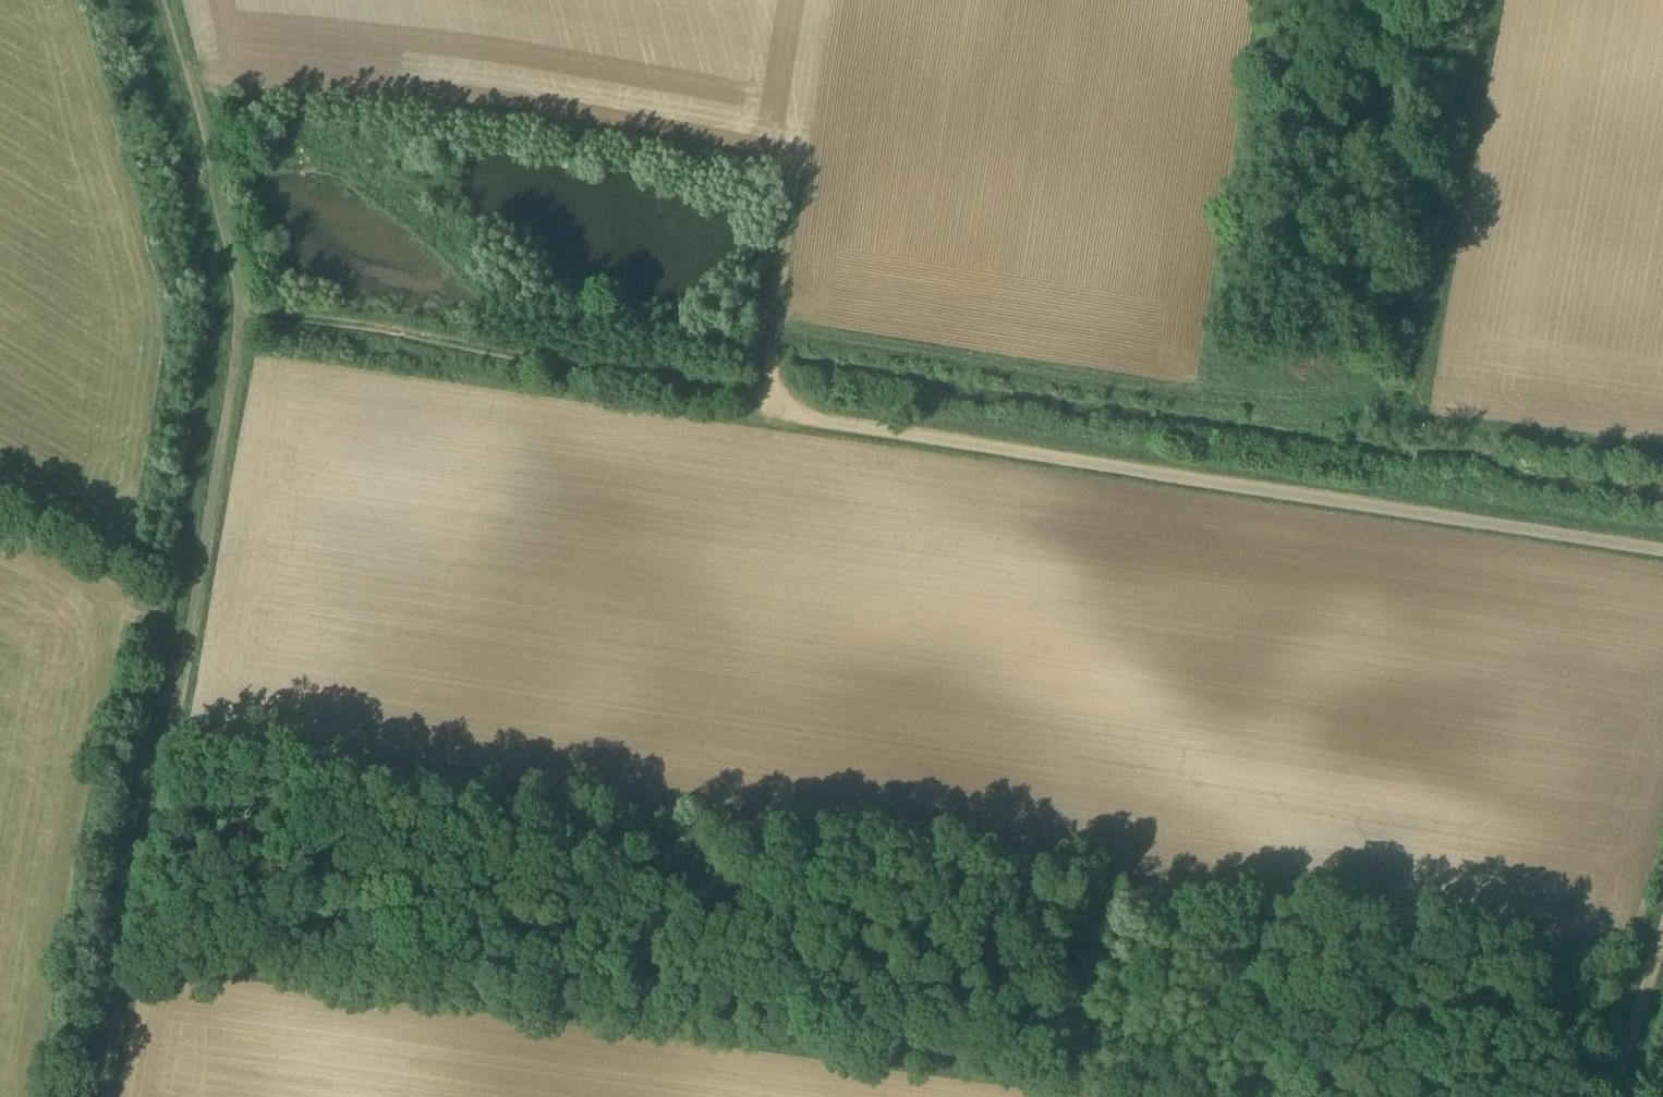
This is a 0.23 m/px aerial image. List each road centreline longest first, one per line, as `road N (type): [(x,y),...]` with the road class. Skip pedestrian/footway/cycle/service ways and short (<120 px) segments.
road 1 (track): [(1662,544),(817,421),(768,394),(778,338)]
road 2 (unclassified): [(1614,1096),(1662,944)]

